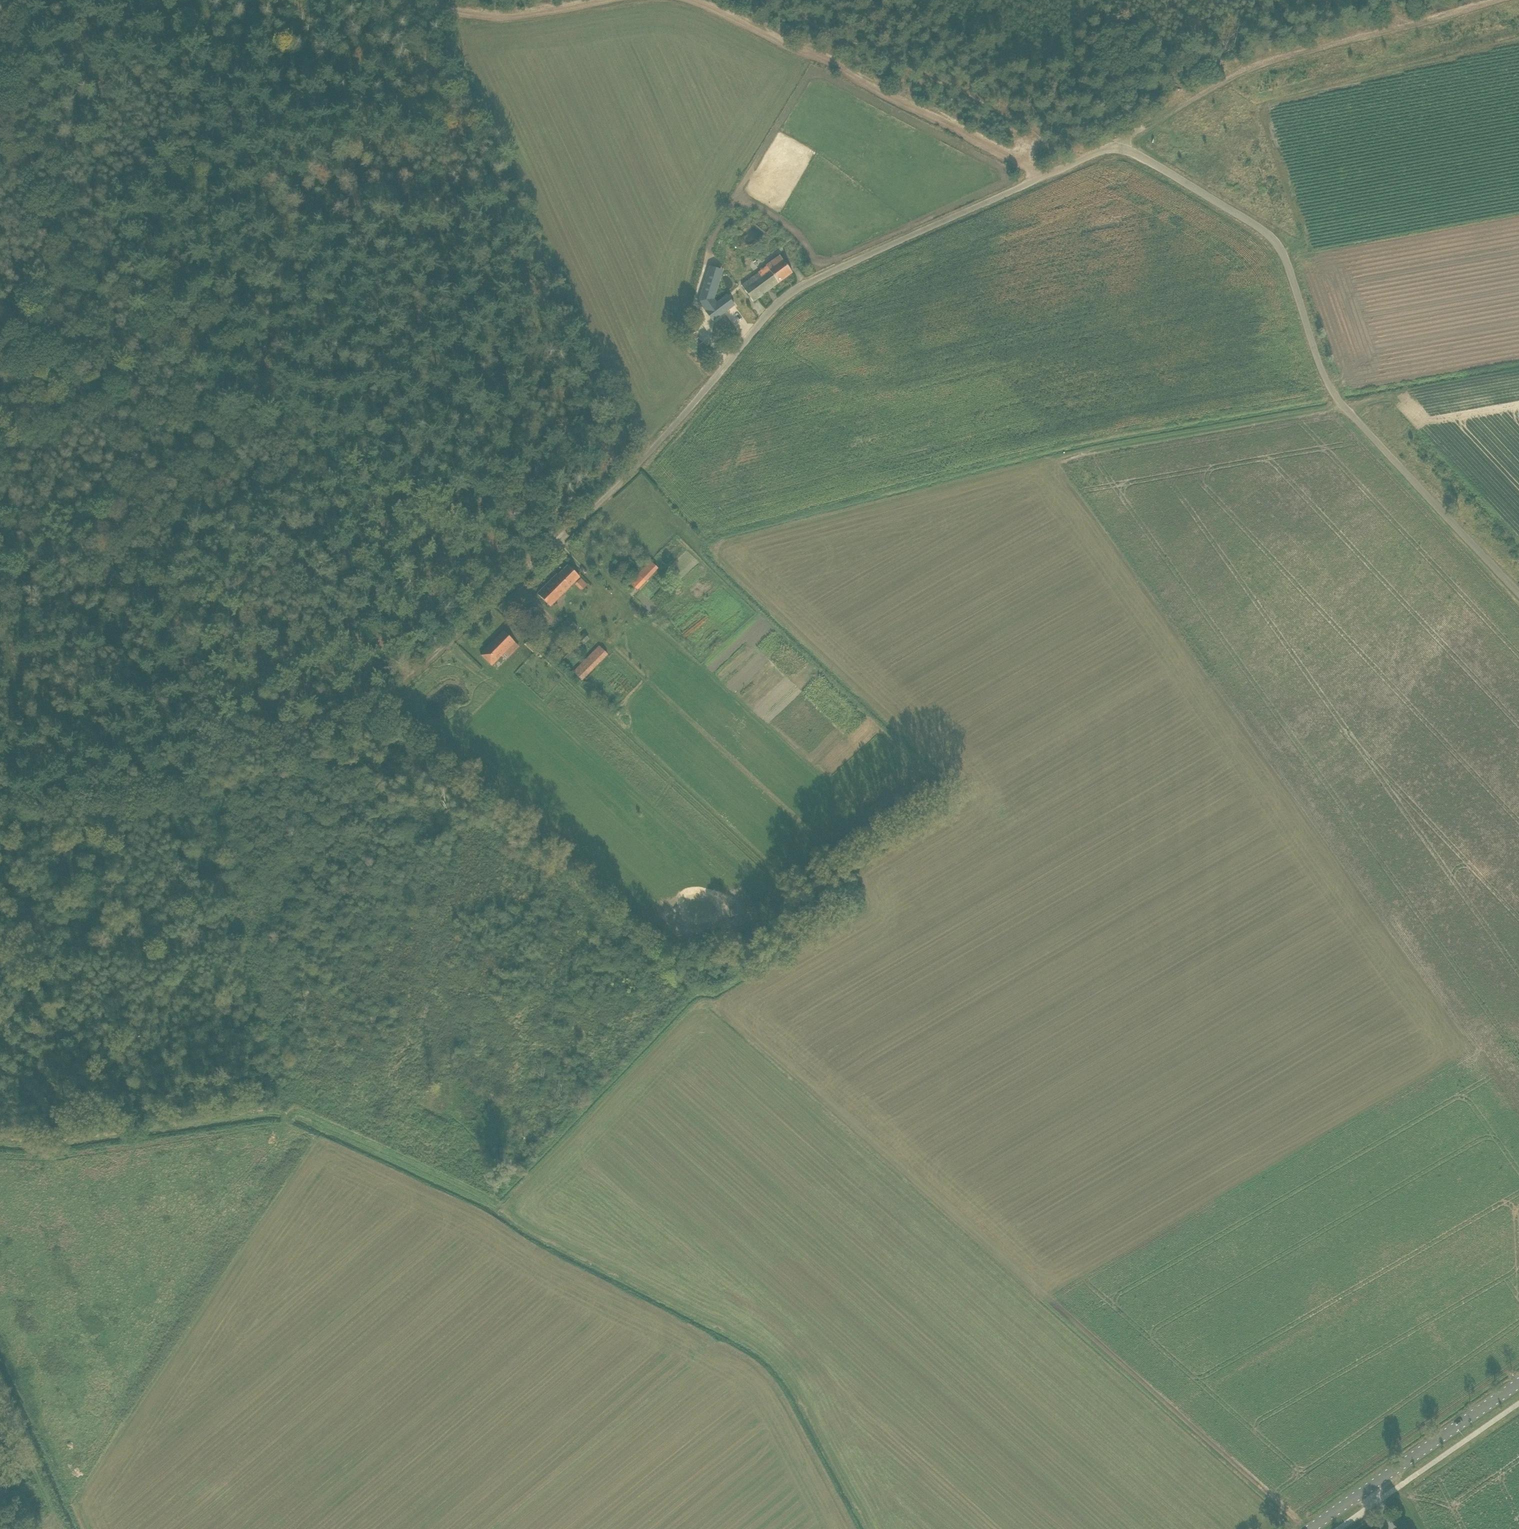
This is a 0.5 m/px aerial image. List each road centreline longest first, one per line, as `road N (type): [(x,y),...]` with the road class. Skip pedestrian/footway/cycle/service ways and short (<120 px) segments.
road 1 (unclassified): [(1518,594),(1341,404),(1277,243),(1117,143),(813,280),(776,305),(622,482),(380,697)]
road 2 (track): [(720,0),(1041,178)]
road 3 (track): [(1117,143),(1252,60),(1401,22)]
road 4 (tertiary): [(1311,1528),(1518,1382)]
road 5 (track): [(418,0),(496,13),(575,0)]

